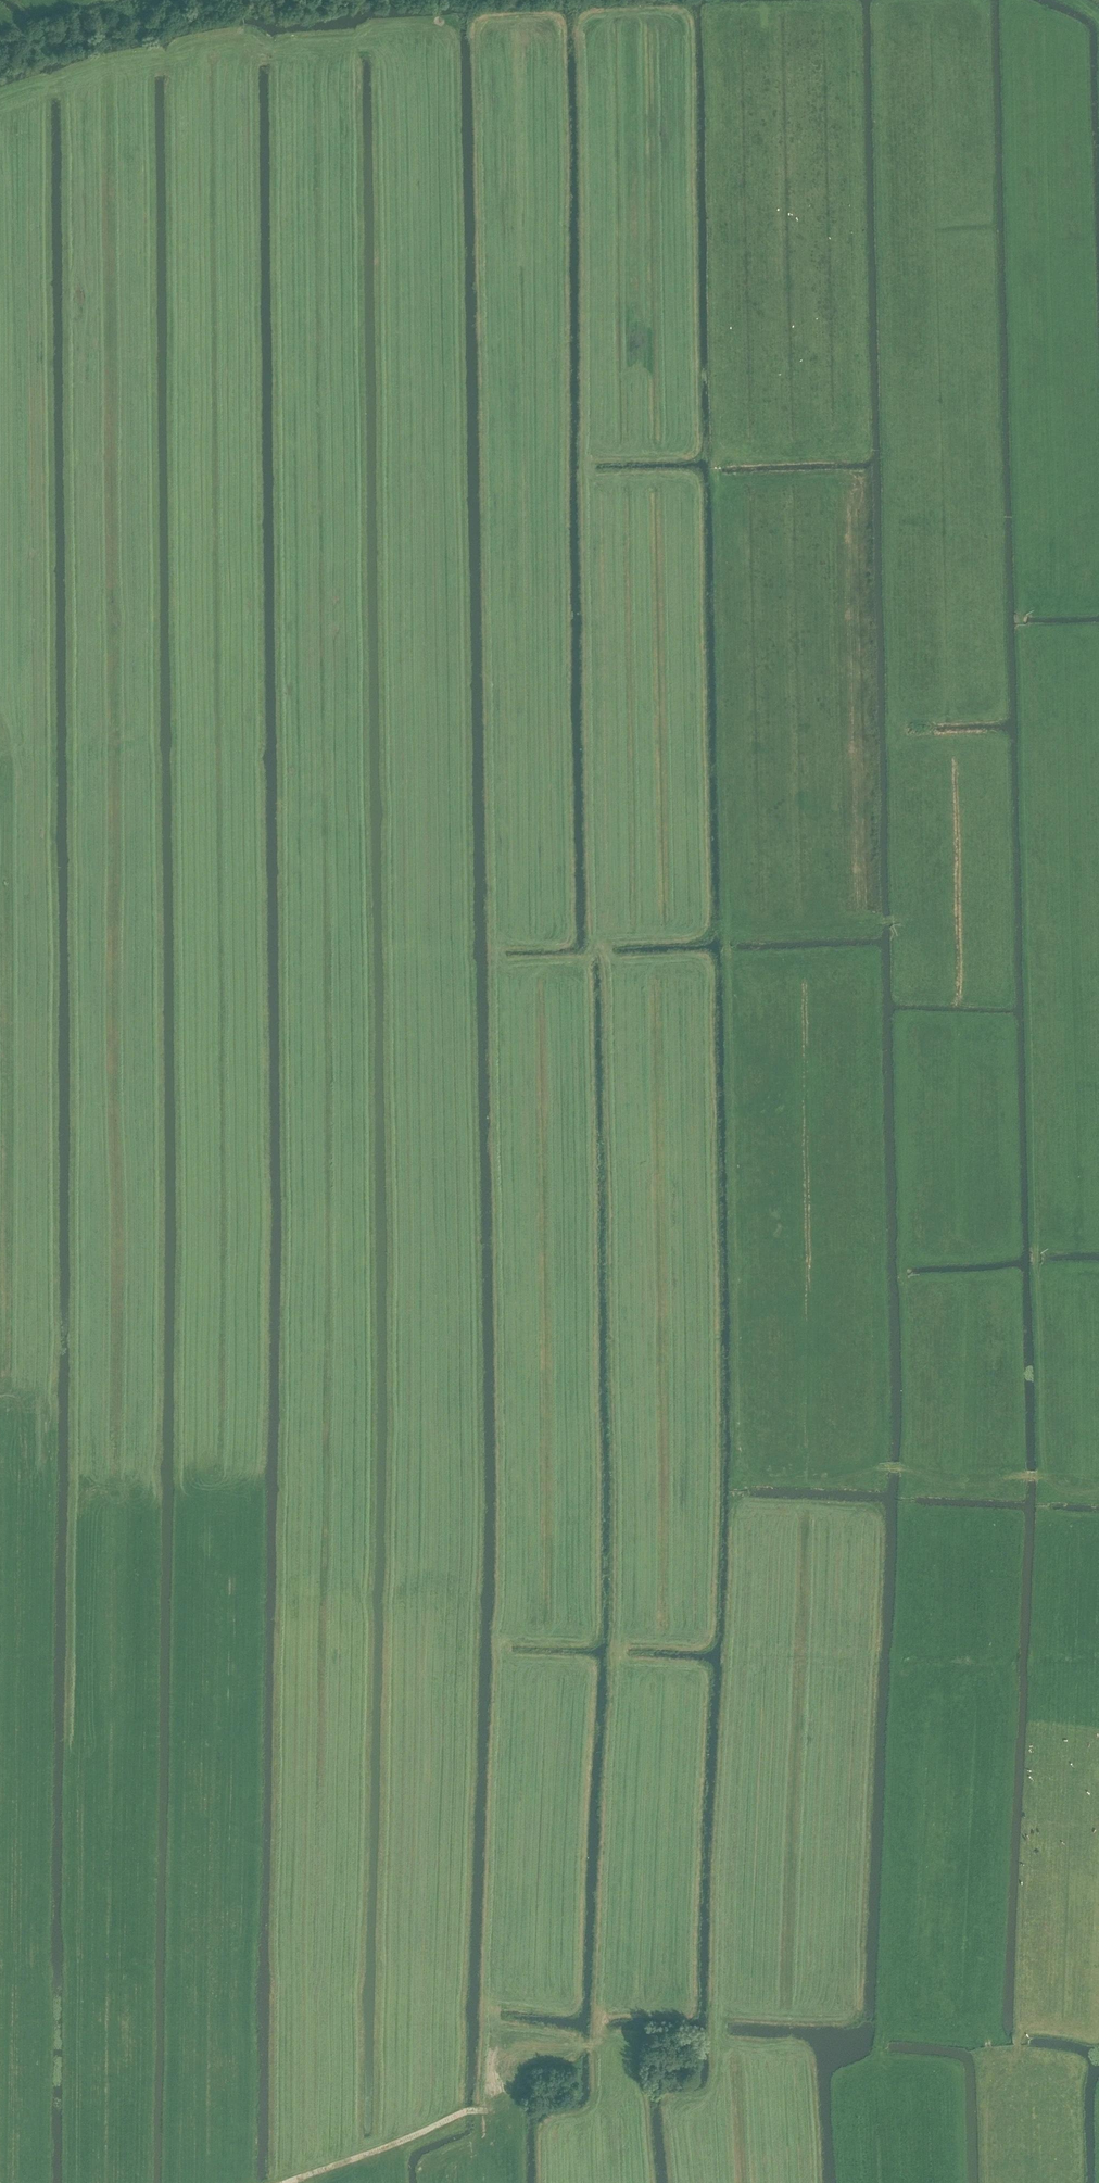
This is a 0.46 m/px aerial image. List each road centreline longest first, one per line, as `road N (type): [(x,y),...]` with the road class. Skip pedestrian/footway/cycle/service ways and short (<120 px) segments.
road 1 (track): [(622,1633),(598,2048),(532,2048),(514,2069),(499,2109),(462,2114)]
road 2 (track): [(296,2182),(462,2114)]
road 3 (track): [(598,2048),(599,2075),(623,2083),(643,2102),(648,2182)]

